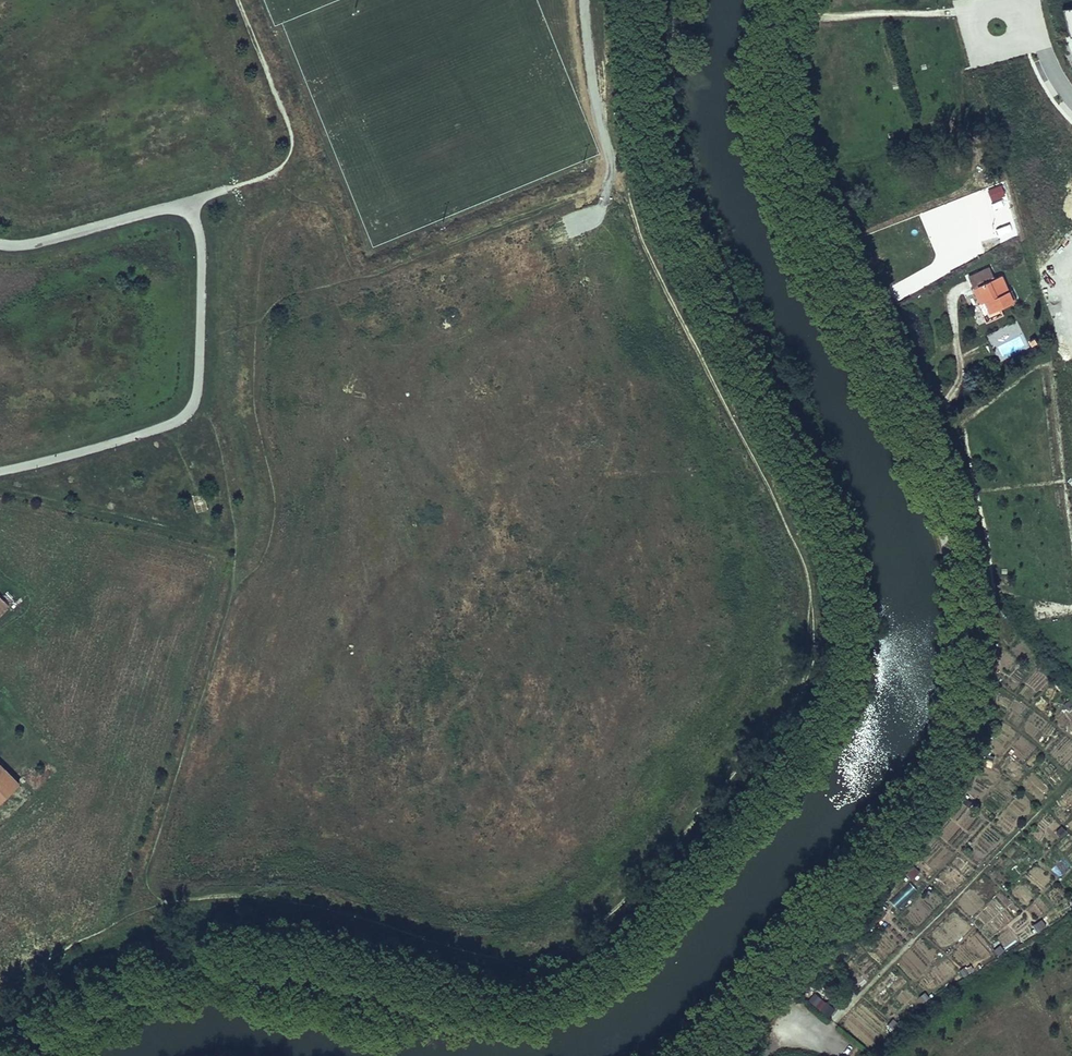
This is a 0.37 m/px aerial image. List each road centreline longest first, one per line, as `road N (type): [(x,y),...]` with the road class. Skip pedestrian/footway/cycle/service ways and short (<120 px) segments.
road 1 (track): [(195,206),(284,162),(292,138),(236,0)]

